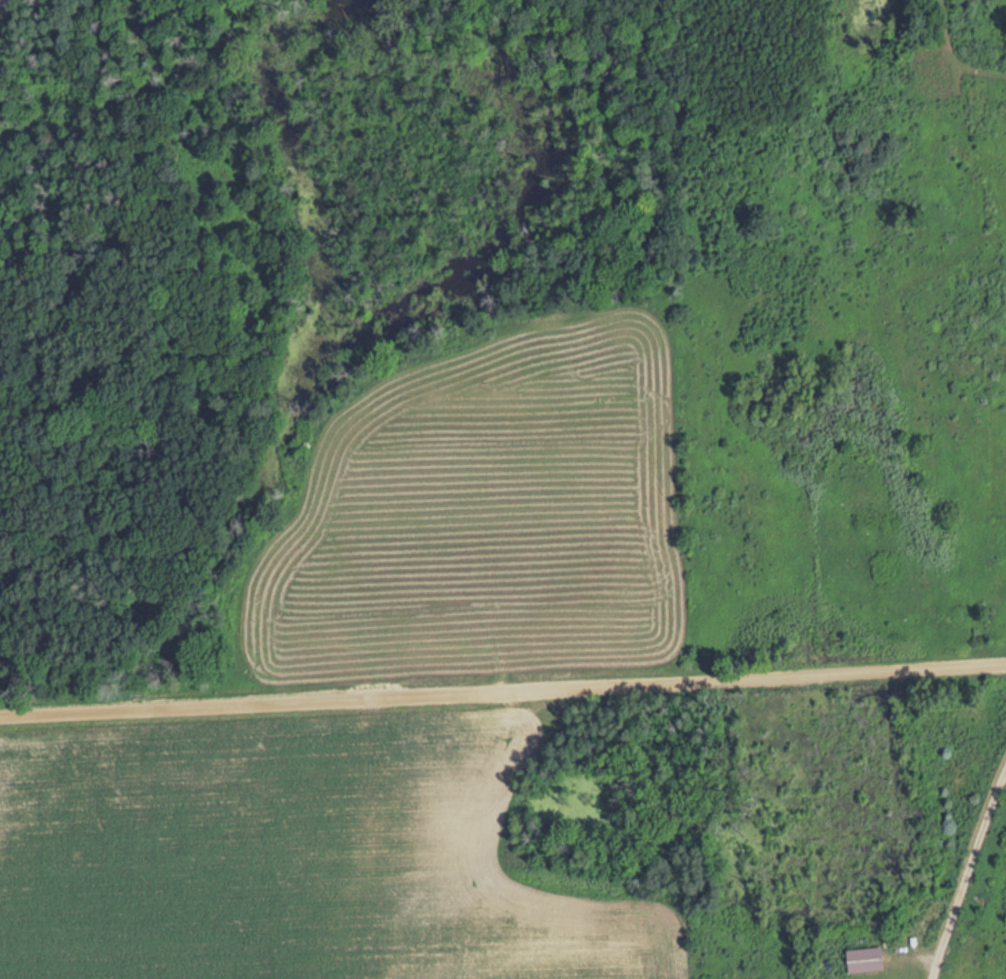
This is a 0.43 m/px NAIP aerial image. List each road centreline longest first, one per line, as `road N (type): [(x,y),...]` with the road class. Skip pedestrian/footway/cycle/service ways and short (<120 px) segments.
road 1 (residential): [(0,716),(588,677),(1005,661)]

